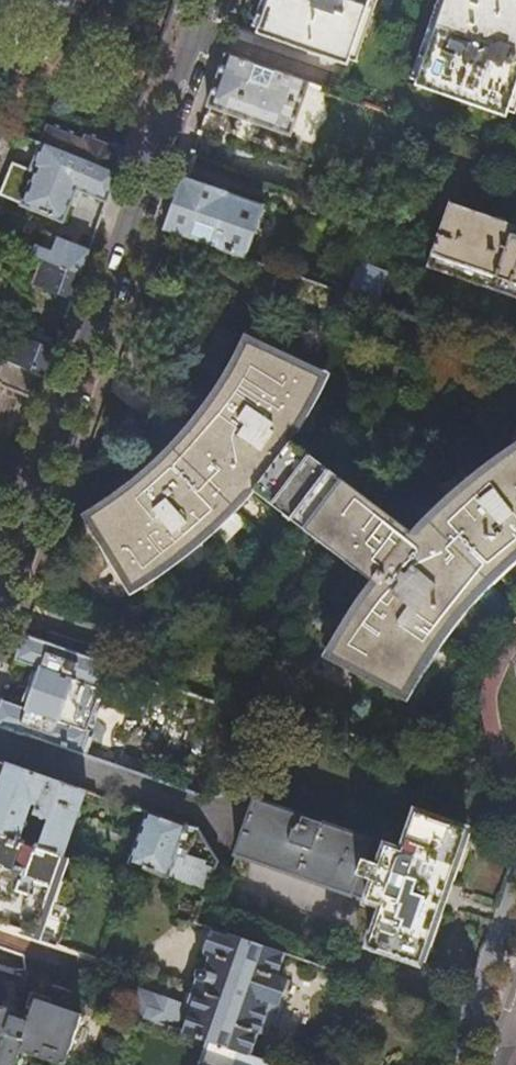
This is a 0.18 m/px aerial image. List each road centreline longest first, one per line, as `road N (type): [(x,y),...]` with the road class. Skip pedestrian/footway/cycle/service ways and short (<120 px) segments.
road 1 (residential): [(210,0),(0,606)]

